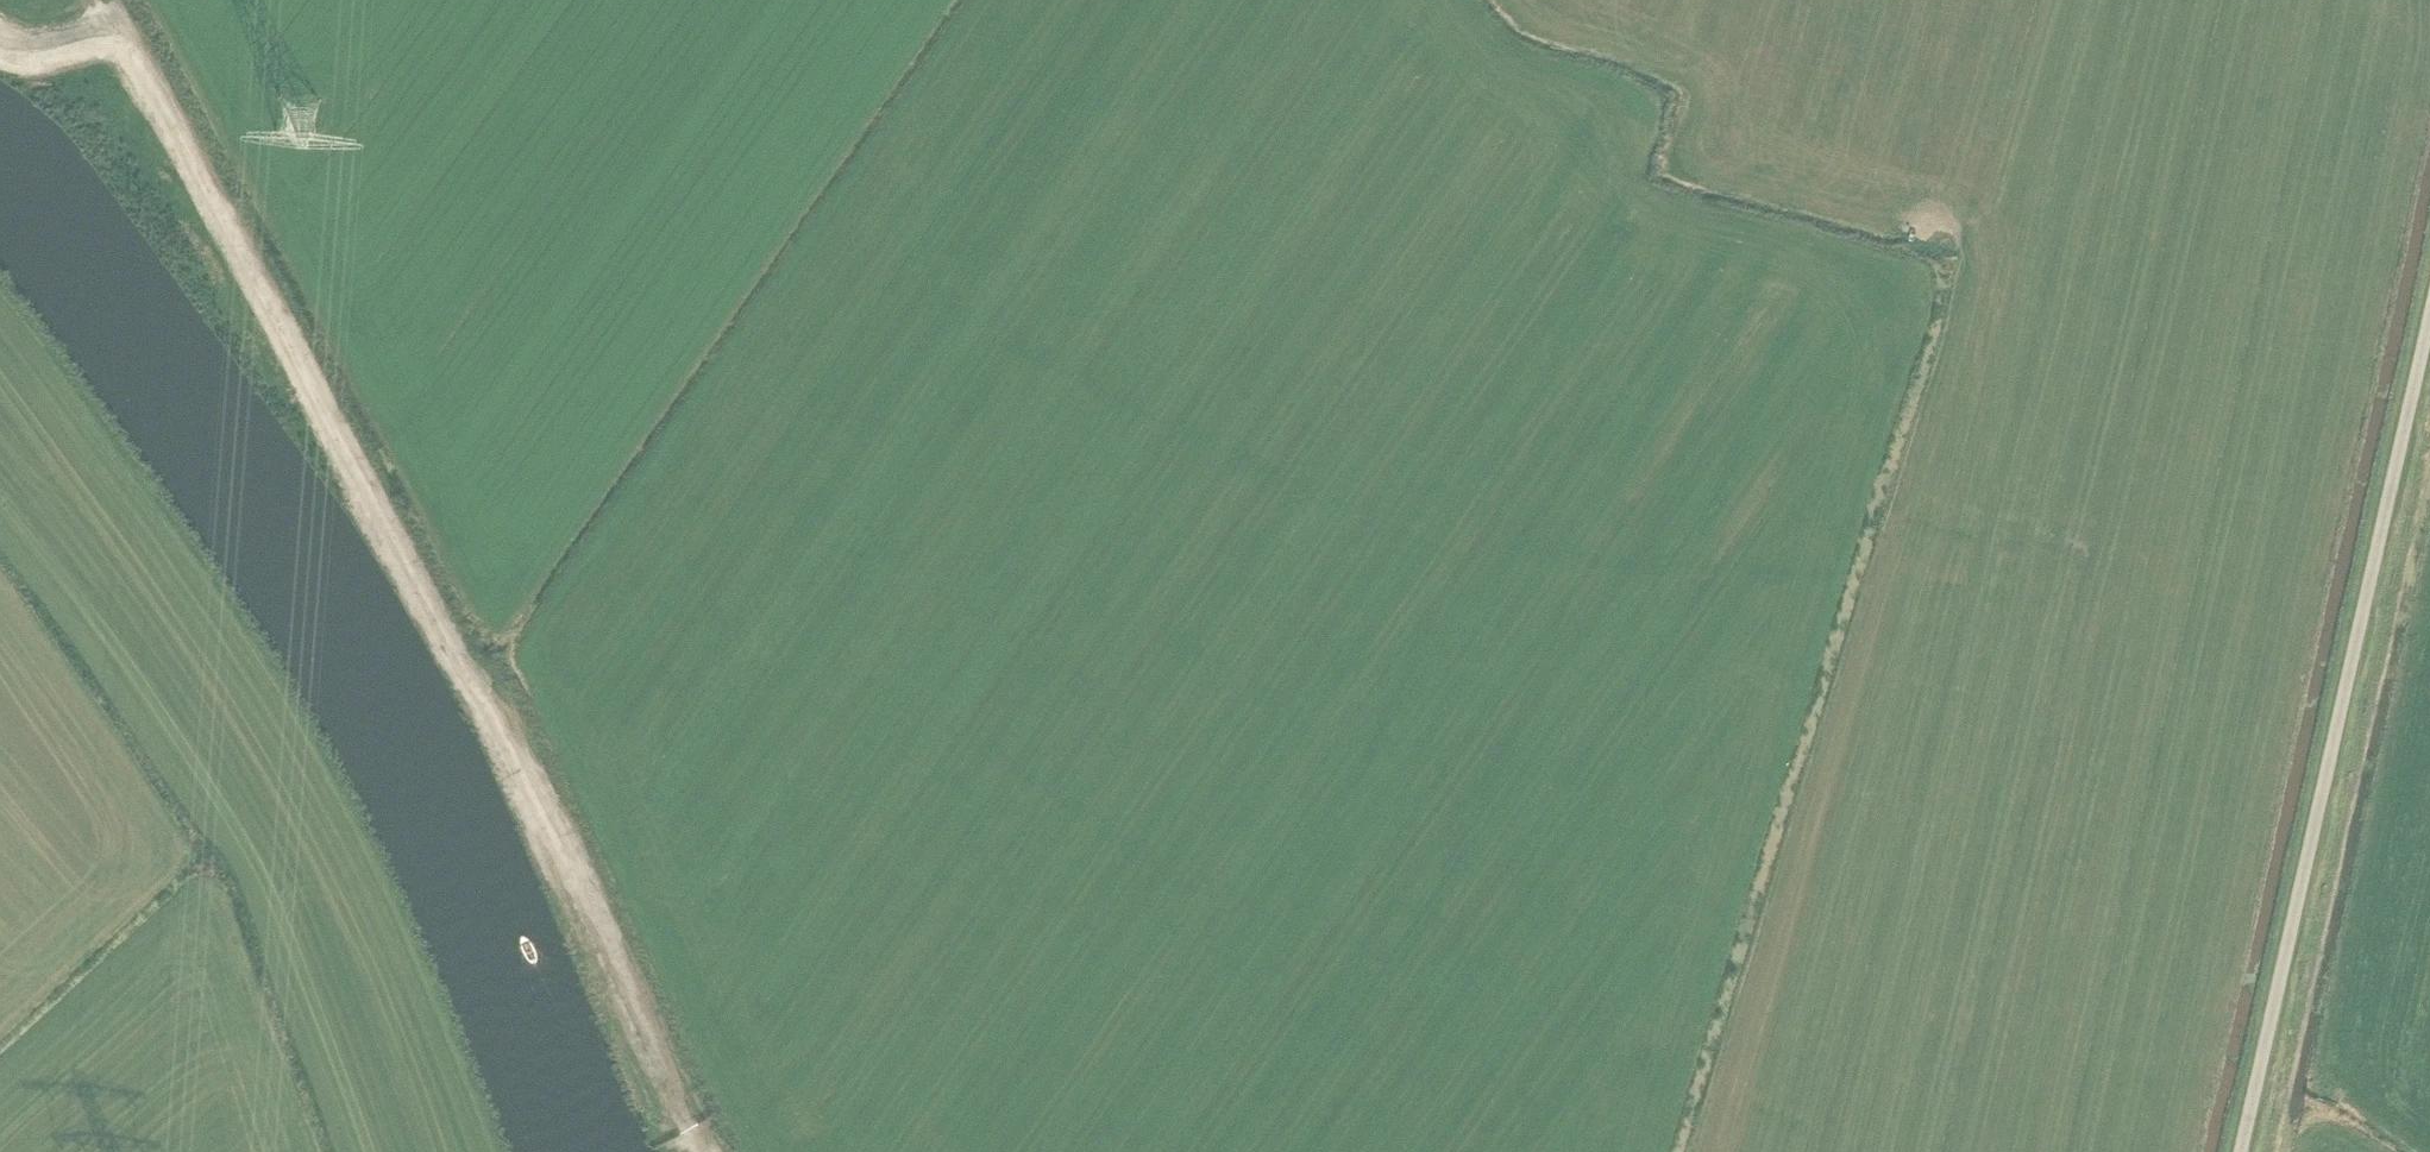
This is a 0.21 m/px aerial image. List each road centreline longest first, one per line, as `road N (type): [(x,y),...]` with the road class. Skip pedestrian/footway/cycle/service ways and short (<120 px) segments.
road 1 (unclassified): [(2429,314),(2240,1151)]

